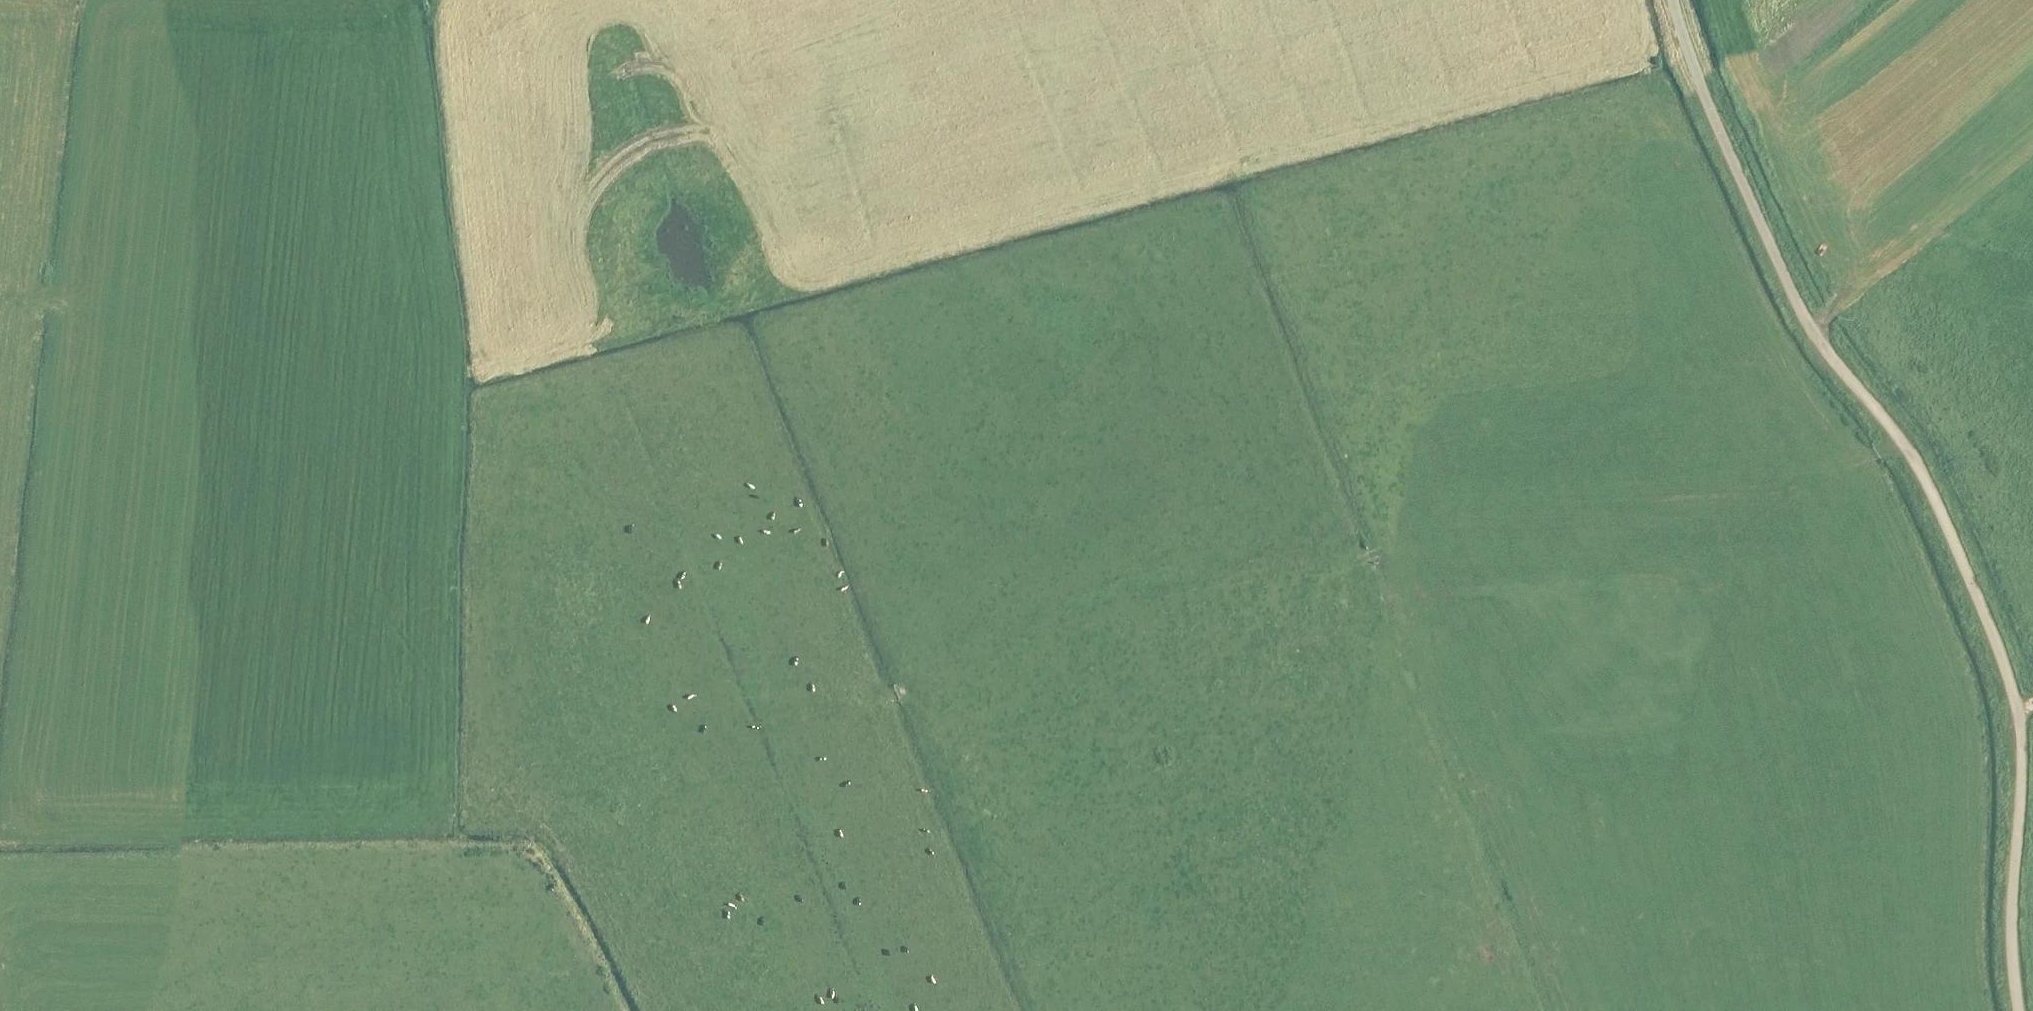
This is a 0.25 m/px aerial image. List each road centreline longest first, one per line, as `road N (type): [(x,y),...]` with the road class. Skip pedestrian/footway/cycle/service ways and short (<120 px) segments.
road 1 (unclassified): [(2017,1010),(2008,919),(2020,780),(2005,668),(1923,470),(1797,302),(1697,81),(1672,0)]

